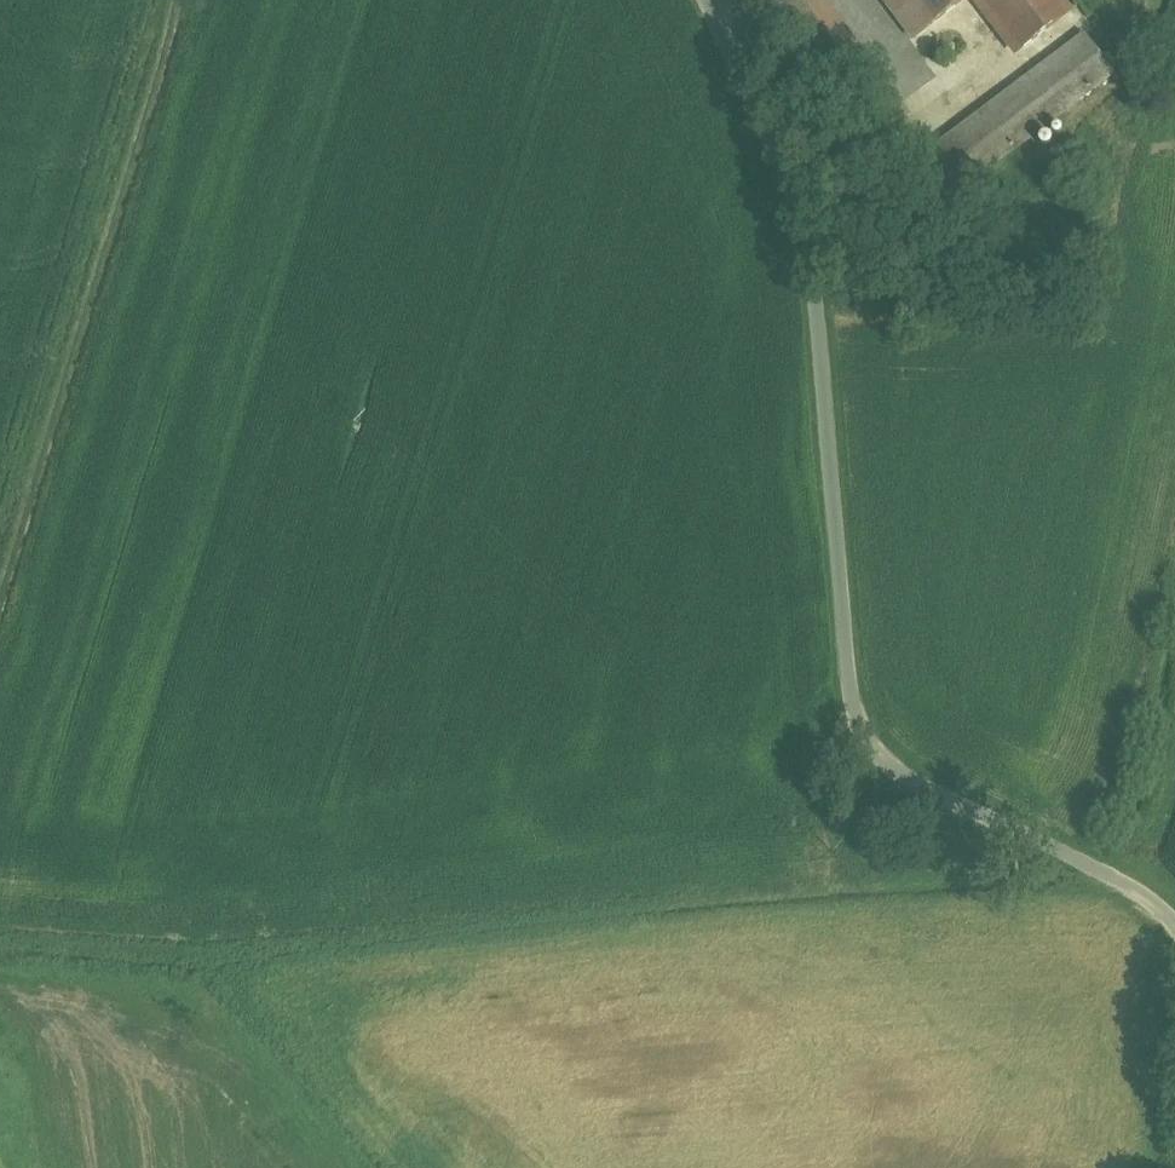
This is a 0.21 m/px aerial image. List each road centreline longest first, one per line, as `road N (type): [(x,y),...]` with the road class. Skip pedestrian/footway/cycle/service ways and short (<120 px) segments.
road 1 (residential): [(707,0),(804,220),(828,333),(856,728),(912,796),(1115,896),(1174,942)]
road 2 (track): [(0,524),(137,0)]

